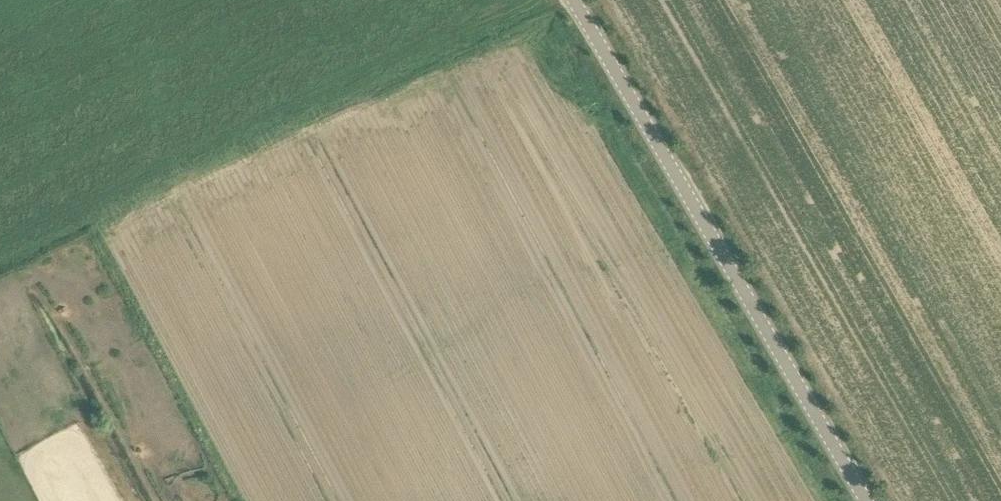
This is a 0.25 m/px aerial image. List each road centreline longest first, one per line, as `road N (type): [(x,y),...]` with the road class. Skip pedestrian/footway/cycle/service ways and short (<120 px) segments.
road 1 (unclassified): [(863,500),(570,0)]

